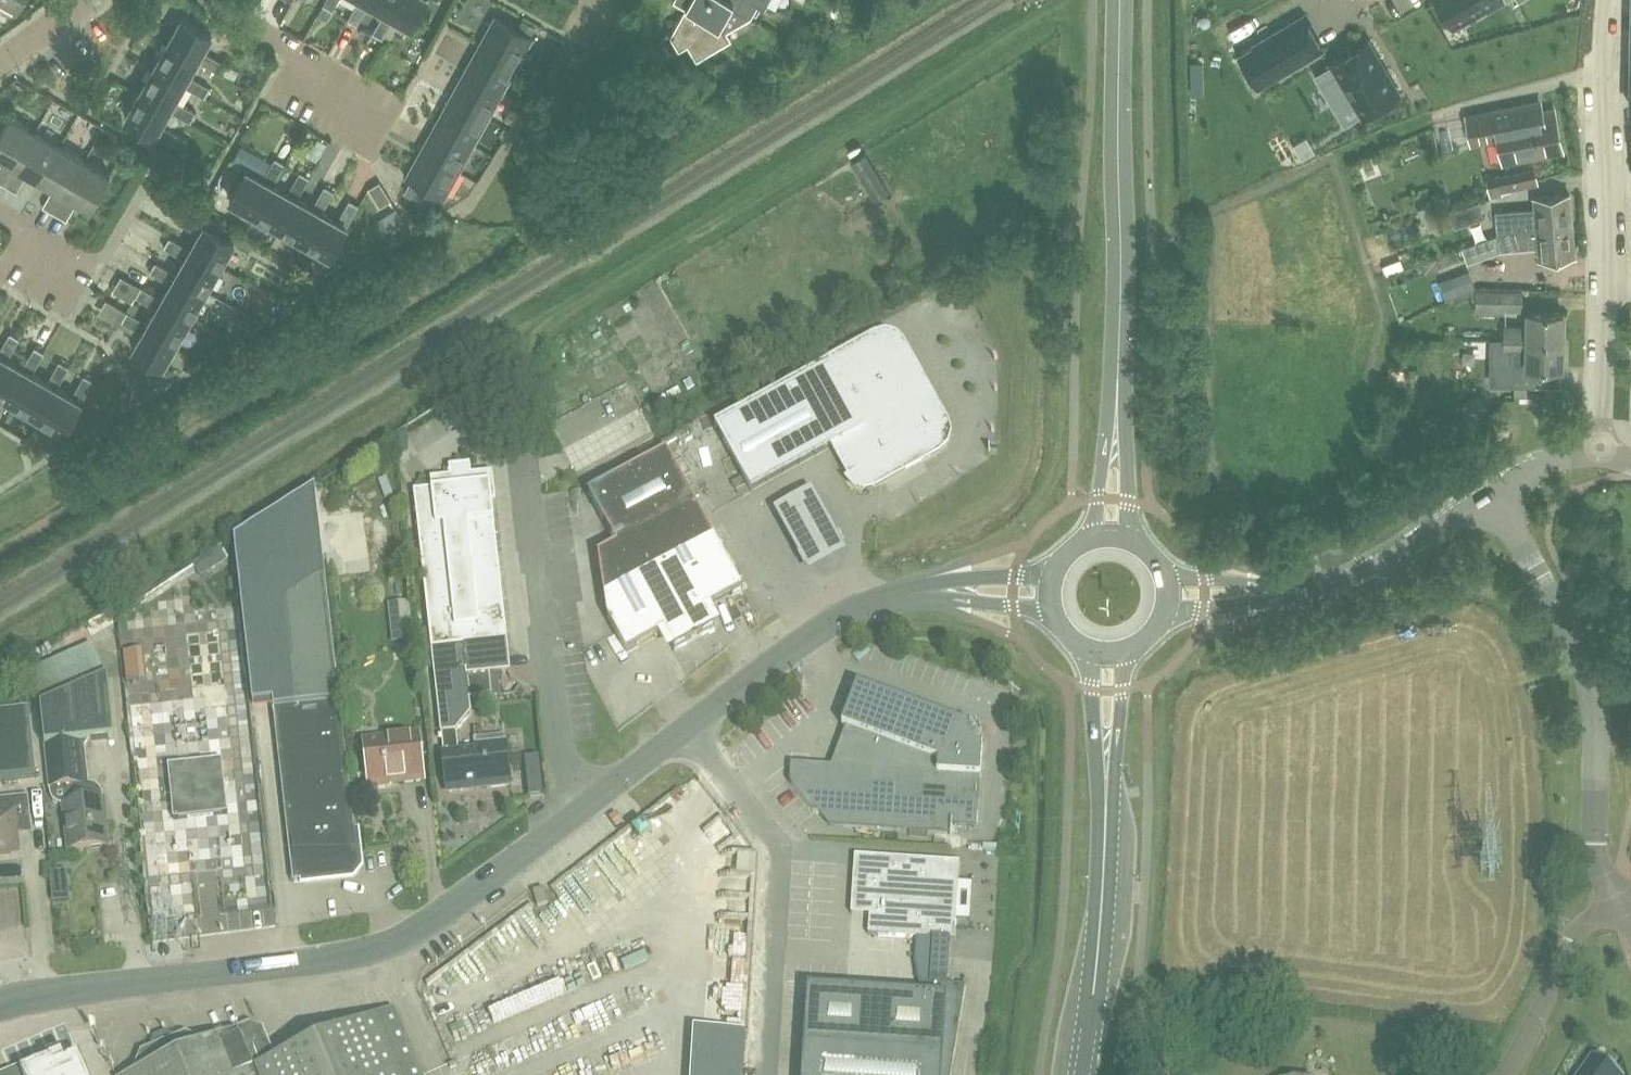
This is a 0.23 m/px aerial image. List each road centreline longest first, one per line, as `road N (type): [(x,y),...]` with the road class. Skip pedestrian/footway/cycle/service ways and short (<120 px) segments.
road 1 (unclassified): [(0,1009),(349,956),(448,914),(576,812)]
road 2 (secondary): [(1112,537),(1122,0)]
road 3 (residential): [(1607,458),(1609,0)]
road 4 (residential): [(1628,903),(1597,840),(1596,704),(1494,496)]
road 5 (secondary): [(1081,1074),(1103,926),(1110,656)]
road 6 (unclassified): [(687,726),(826,623),(886,597),(1050,592)]
road 7 (unclassified): [(770,1074),(785,856),(687,726)]
road 8 (unclassified): [(520,451),(557,746),(576,812)]
road 9 (unclassified): [(1168,594),(1340,586),(1494,496)]
road 10 (residential): [(390,127),(319,91),(293,47),(211,0)]
road 11 (residential): [(1512,1074),(1570,940),(1628,903)]
road 12 (unclassified): [(576,812),(687,726)]
road 13 (residential): [(1607,458),(1562,463),(1494,496)]

